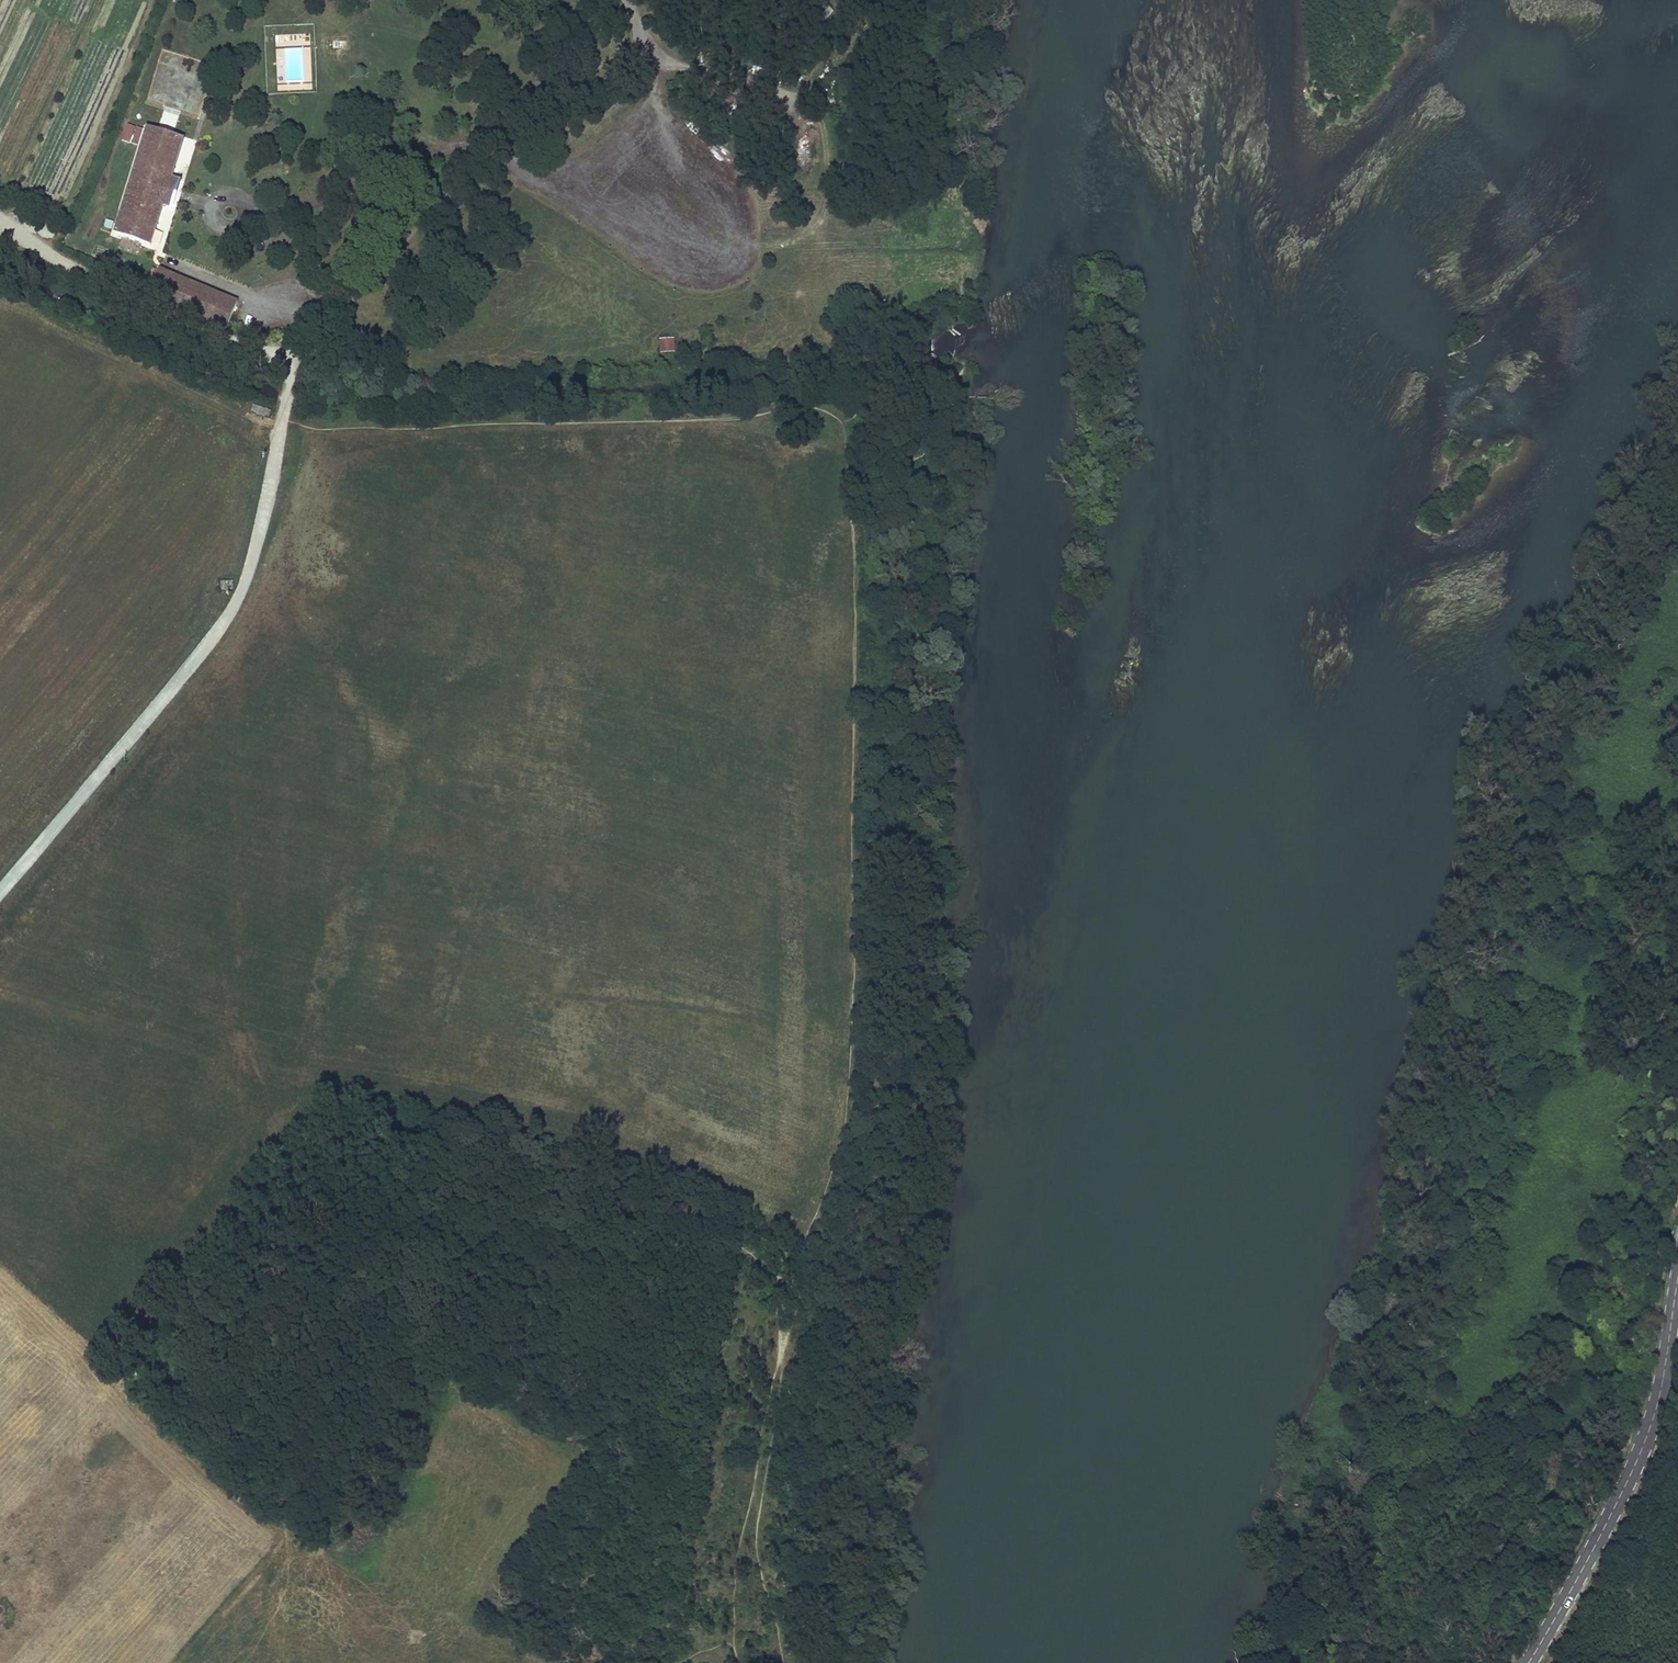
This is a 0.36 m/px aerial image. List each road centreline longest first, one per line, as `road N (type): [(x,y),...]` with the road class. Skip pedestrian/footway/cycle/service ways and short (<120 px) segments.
road 1 (secondary): [(1528,1662),(1646,1439),(1677,1281)]
road 2 (track): [(0,221),(131,301),(288,360)]

